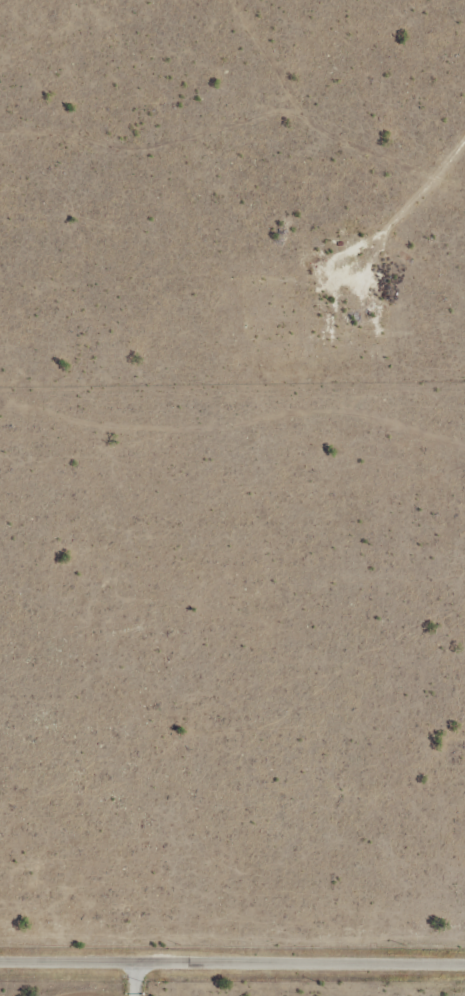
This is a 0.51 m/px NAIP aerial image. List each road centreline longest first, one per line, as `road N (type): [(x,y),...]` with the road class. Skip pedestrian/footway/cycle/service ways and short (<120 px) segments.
road 1 (residential): [(464,979),(0,977)]

